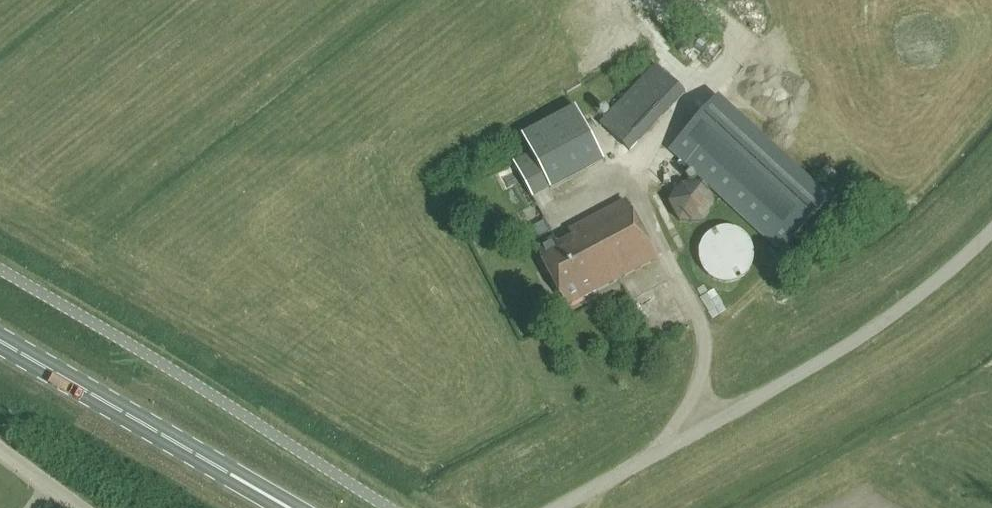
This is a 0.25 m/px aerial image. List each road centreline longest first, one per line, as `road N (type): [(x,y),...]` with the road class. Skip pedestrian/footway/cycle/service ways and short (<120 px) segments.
road 1 (unclassified): [(559,507),(845,346),(991,230)]
road 2 (unclassified): [(387,507),(0,267)]
road 3 (secondary): [(285,507),(0,343)]

